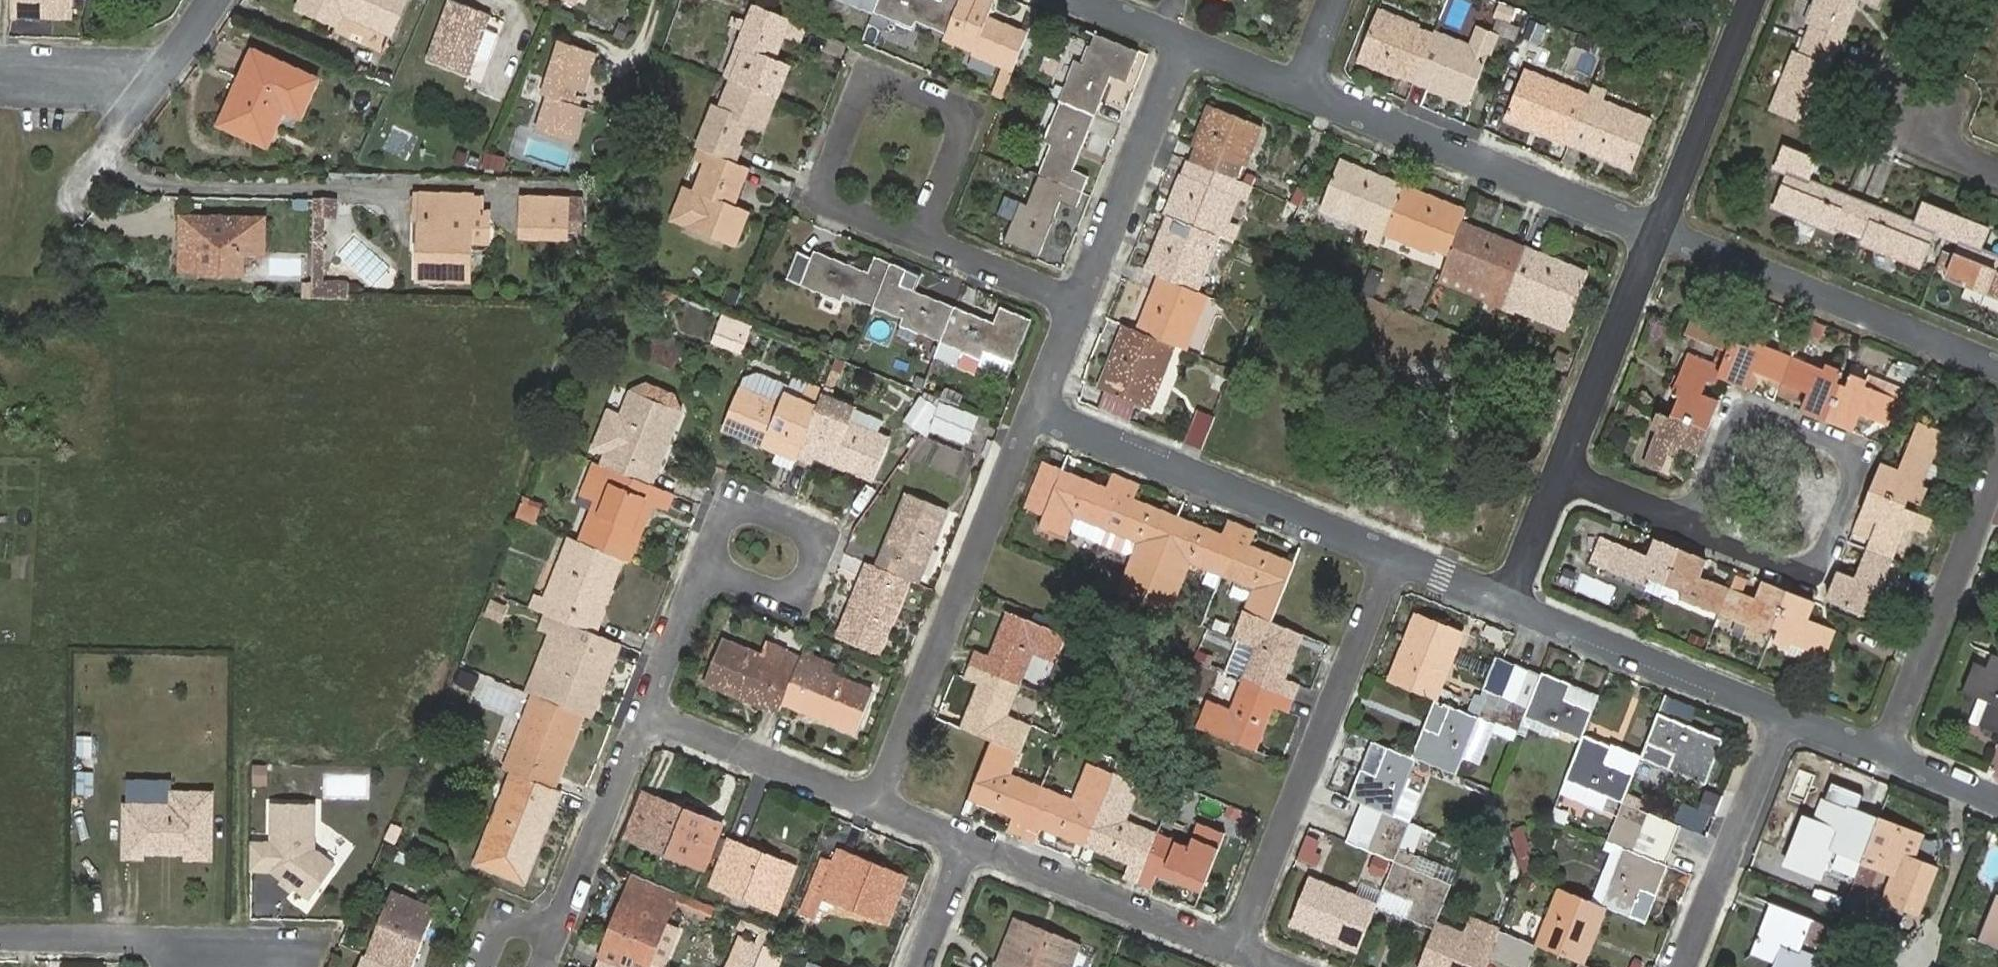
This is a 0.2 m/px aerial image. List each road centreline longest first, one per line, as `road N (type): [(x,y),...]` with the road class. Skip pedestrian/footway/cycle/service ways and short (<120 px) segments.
road 1 (residential): [(1046,408),(884,805)]
road 2 (residential): [(1402,554),(1231,946)]
road 3 (residential): [(1402,554),(1046,408)]
road 4 (residential): [(1661,231),(1310,84)]
road 5 (residential): [(1704,517),(1817,561),(1859,451),(1746,405)]
road 6 (residential): [(1997,359),(1661,231)]
road 7 (residential): [(911,232),(820,189),(873,57),(963,98)]
road 8 (residential): [(1791,712),(1511,598)]
road 9 (residential): [(1888,752),(1997,475)]
road 10 (residential): [(1192,33),(1085,308)]
road 11 (residential): [(702,568),(733,487),(843,529),(812,610)]
road 12 (residential): [(1231,946),(964,844)]
road 13 (residential): [(1791,712),(1689,966)]
road 14 (residential): [(884,805),(647,713)]
road 15 (residential): [(216,0),(168,69),(0,63)]
road 16 (residential): [(1661,231),(1566,463)]
road 17 (residential): [(558,946),(647,713)]
road 18 (residential): [(1754,0),(1661,231)]
road 19 (residential): [(0,937),(154,939),(243,966)]
road 20 (residential): [(1085,308),(911,232)]
road 21 (residential): [(647,713),(702,568)]
road 22 (residential): [(1566,463),(1704,517)]
road 23 (residential): [(1566,463),(1511,598)]
road 24 (residential): [(963,98),(911,232)]
road 25 (residential): [(964,844),(917,966)]
road 26 (residential): [(1310,84),(1192,33)]

